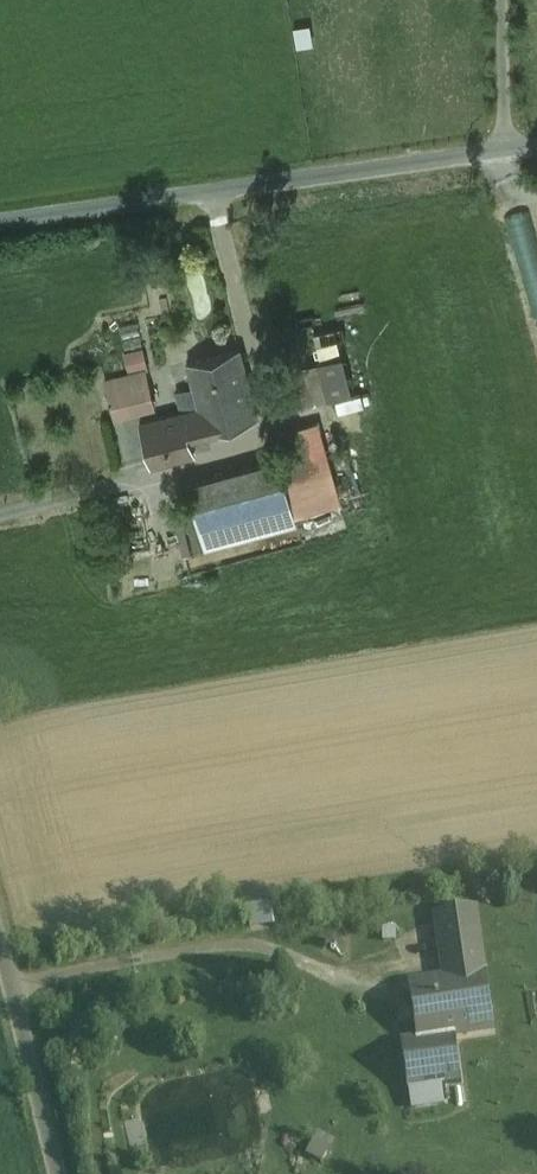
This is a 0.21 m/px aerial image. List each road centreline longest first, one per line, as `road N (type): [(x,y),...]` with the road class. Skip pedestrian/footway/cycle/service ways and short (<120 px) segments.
road 1 (unclassified): [(536,146),(0,222)]
road 2 (unclassified): [(54,1173),(0,963)]

